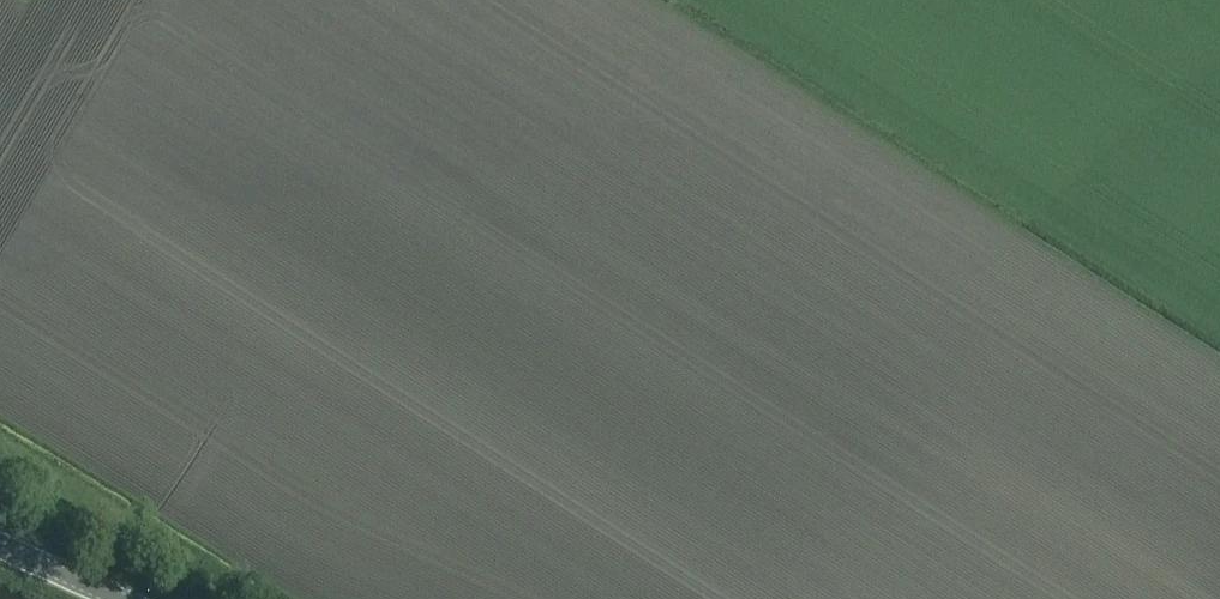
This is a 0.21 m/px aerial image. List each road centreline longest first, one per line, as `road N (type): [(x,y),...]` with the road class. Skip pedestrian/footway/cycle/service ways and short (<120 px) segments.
road 1 (tertiary): [(120,598),(0,545)]

